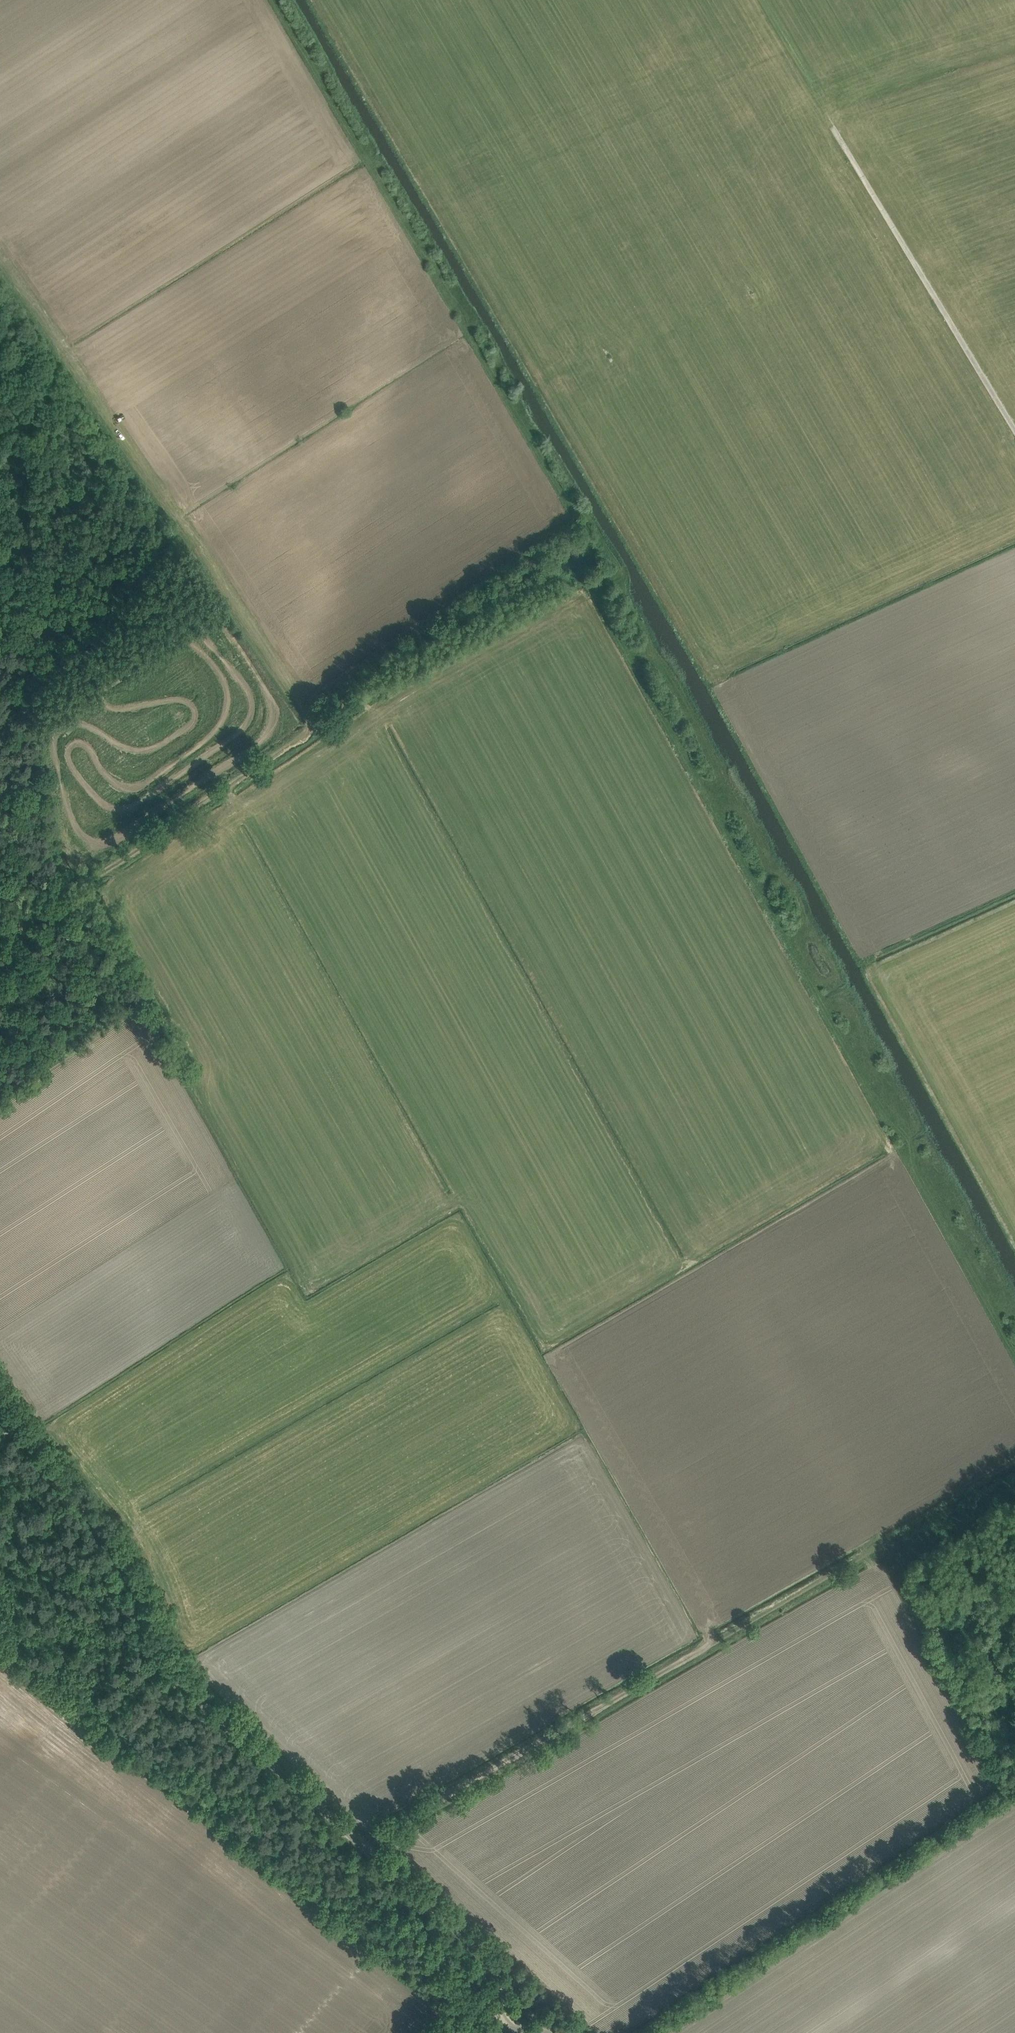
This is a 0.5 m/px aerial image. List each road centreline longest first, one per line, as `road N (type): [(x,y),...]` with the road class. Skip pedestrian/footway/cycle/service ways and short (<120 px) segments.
road 1 (unclassified): [(503,2031),(497,1985),(478,1949),(191,1697),(168,1661),(128,1562),(0,1390)]
road 2 (track): [(899,1554),(883,1548),(842,1568),(367,1852)]
road 3 (track): [(0,942),(353,702)]

